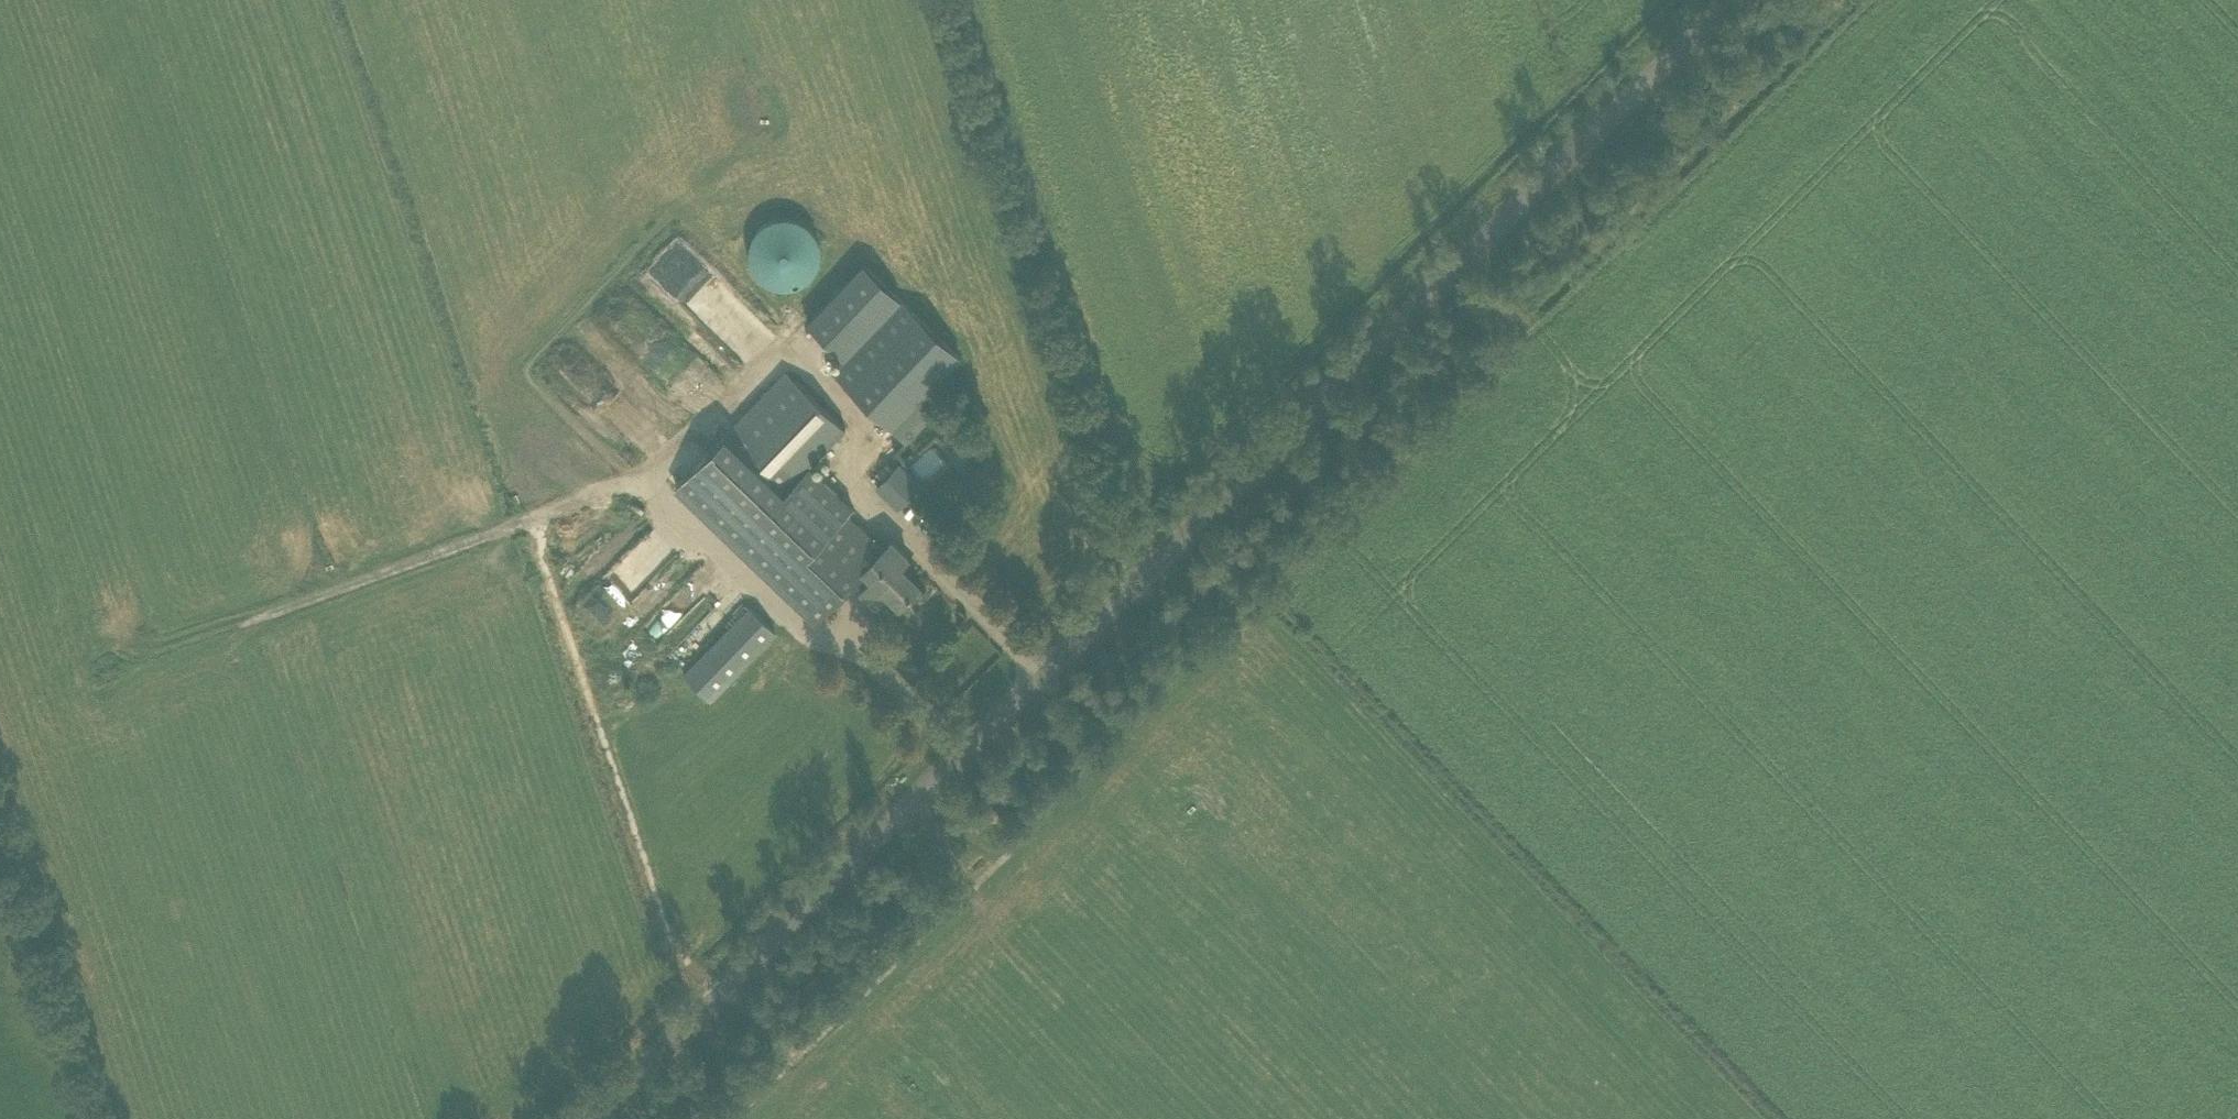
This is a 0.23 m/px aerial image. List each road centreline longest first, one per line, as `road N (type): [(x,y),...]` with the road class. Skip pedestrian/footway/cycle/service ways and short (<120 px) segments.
road 1 (unclassified): [(586,1118),(1722,0)]

